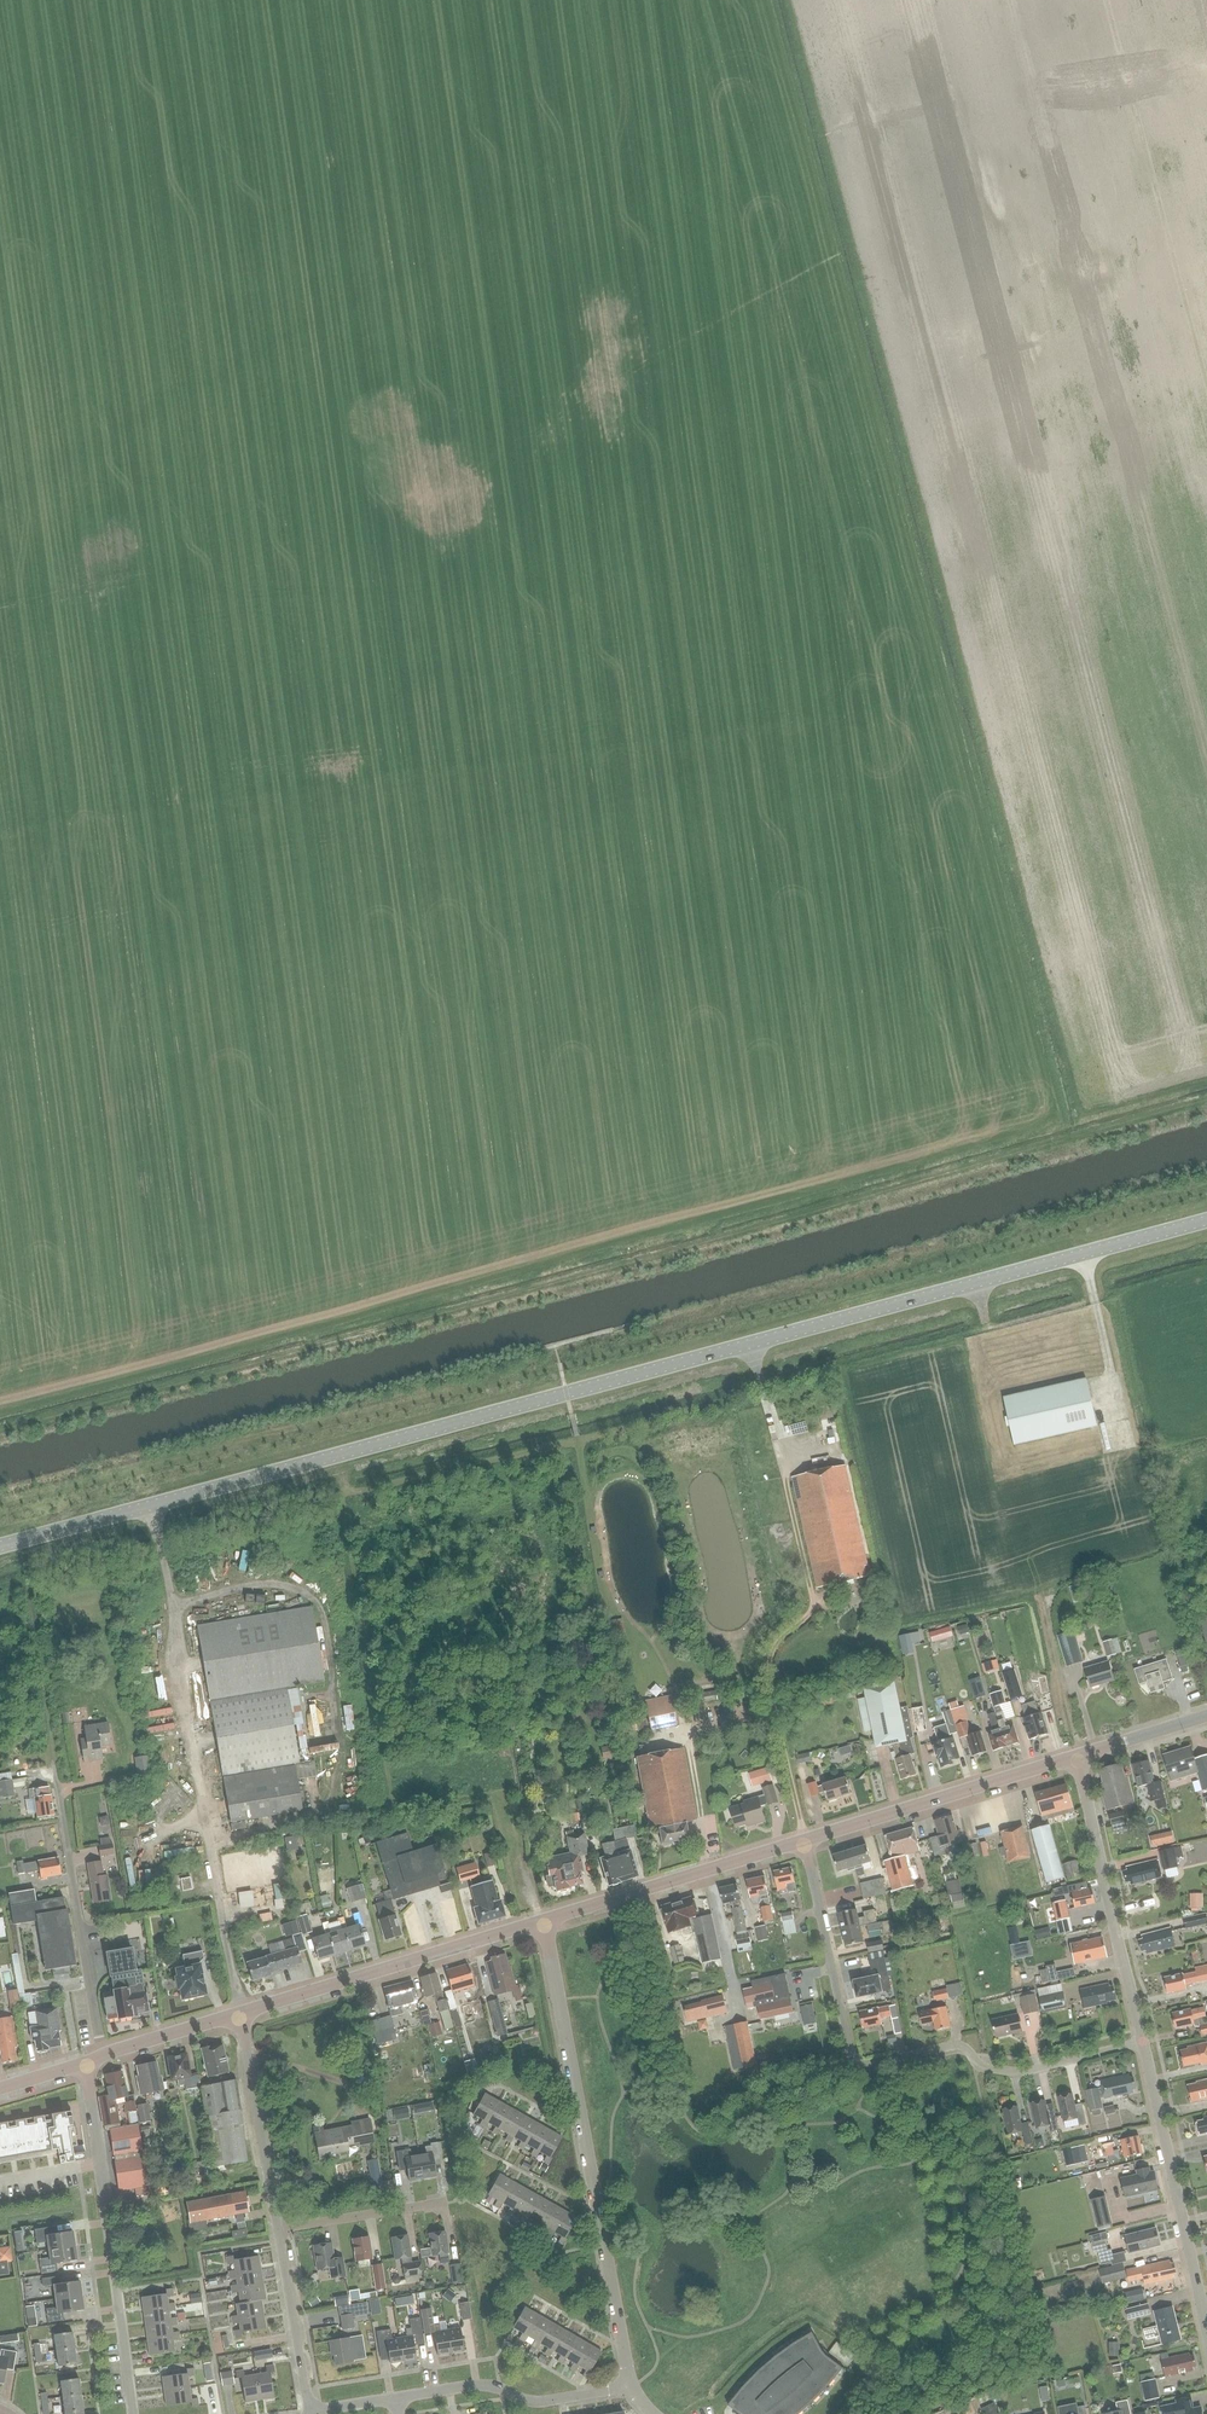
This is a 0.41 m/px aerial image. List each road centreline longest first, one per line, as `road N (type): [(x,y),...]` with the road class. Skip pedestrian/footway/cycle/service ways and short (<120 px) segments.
road 1 (unclassified): [(0,1546),(1206,1222)]
road 2 (residential): [(1142,2043),(1013,2072),(992,2070),(956,2046),(861,2065),(852,2056),(802,1841)]
road 3 (unclassified): [(630,2386),(544,1920)]
road 4 (unclassified): [(103,2058),(39,1686)]
road 5 (unclassified): [(132,2413),(86,2065)]
road 6 (secondary): [(237,2016),(544,1920)]
road 7 (unclassified): [(1206,2331),(1142,2043)]
road 8 (unclassified): [(1142,2043),(1076,1756)]
road 9 (secondary): [(802,1841),(1076,1756)]
road 10 (unclassified): [(396,2398),(475,2385),(538,2404),(630,2386)]
road 11 (residential): [(724,2069),(713,2023),(740,2016),(708,1870)]
road 12 (unclassified): [(277,2231),(237,2016)]
road 13 (unclassified): [(307,2413),(277,2231)]
road 14 (residential): [(277,2231),(447,2204)]
road 15 (secondary): [(544,1920),(708,1870)]
road 16 (secondary): [(103,2058),(237,2016)]
road 17 (secondary): [(1076,1756),(1206,1715)]

